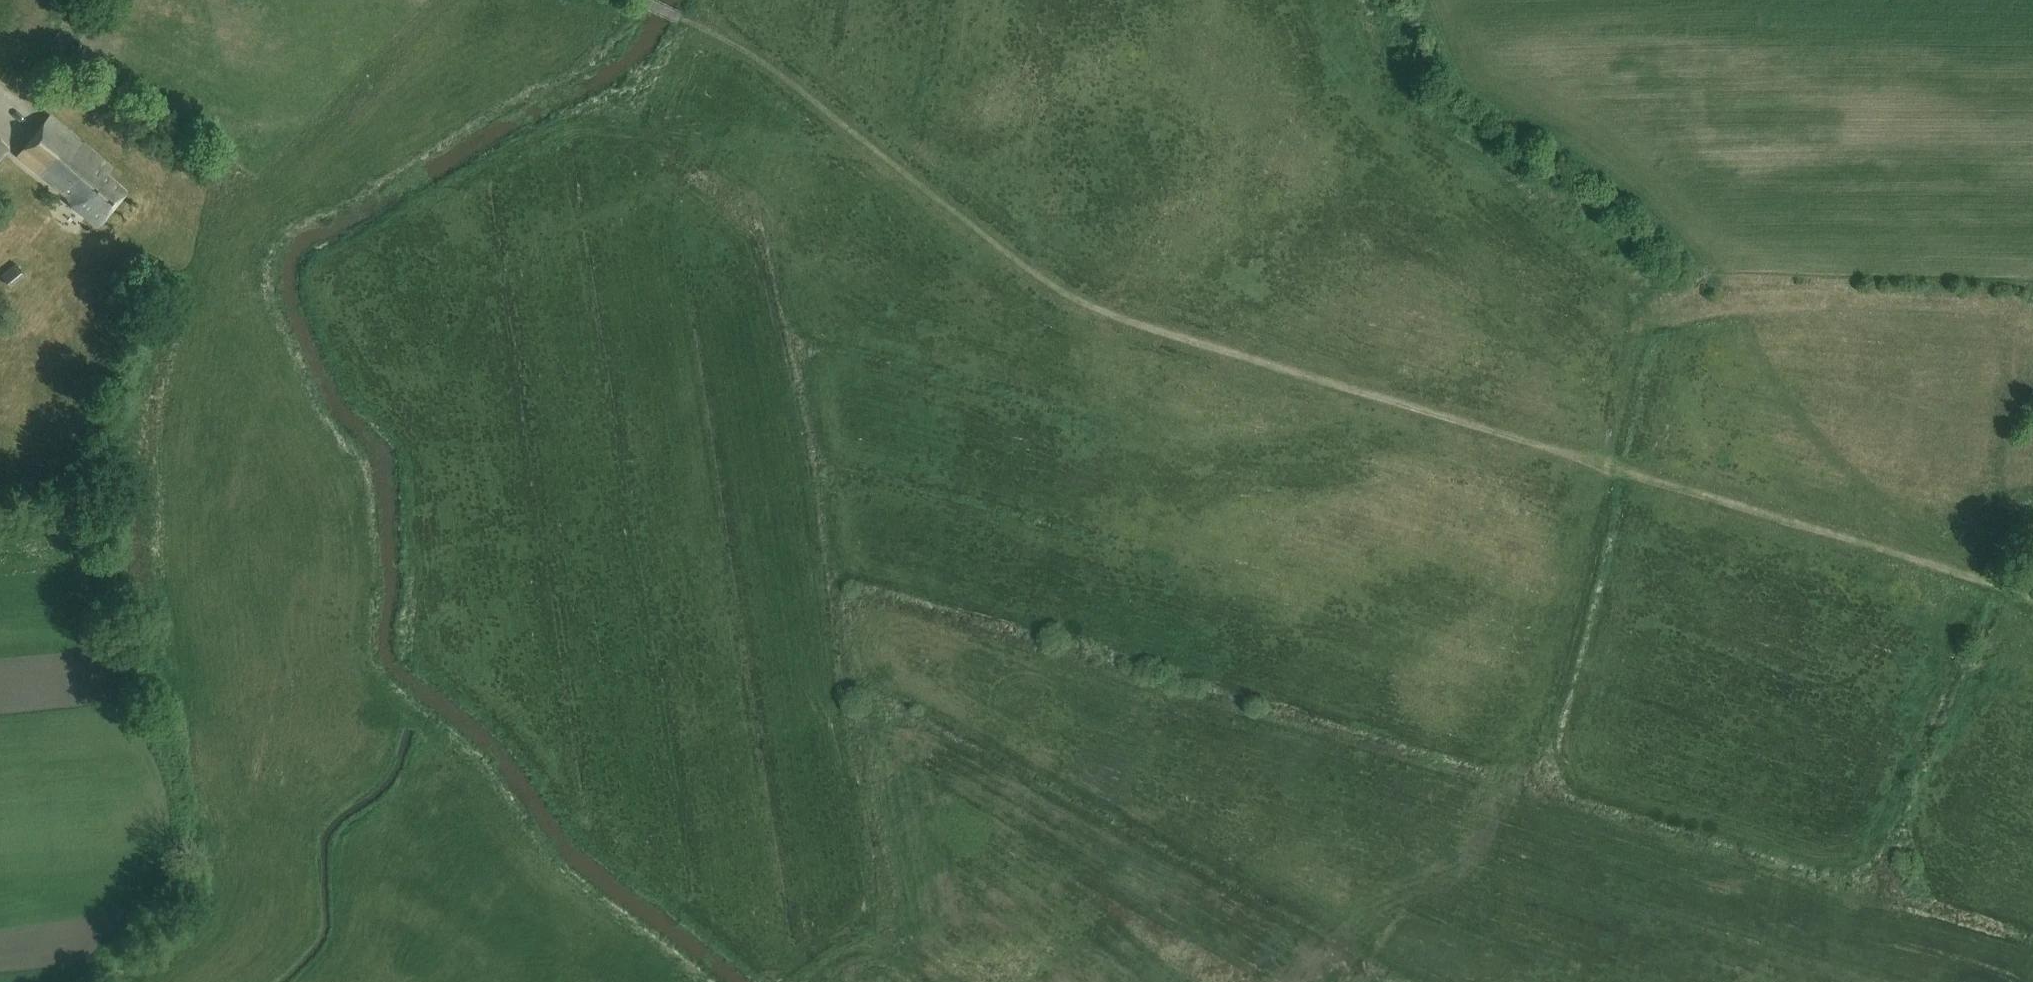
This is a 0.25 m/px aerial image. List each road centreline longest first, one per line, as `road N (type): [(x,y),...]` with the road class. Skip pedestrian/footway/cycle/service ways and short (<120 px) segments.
road 1 (track): [(79,0),(49,65),(25,92),(0,91)]

